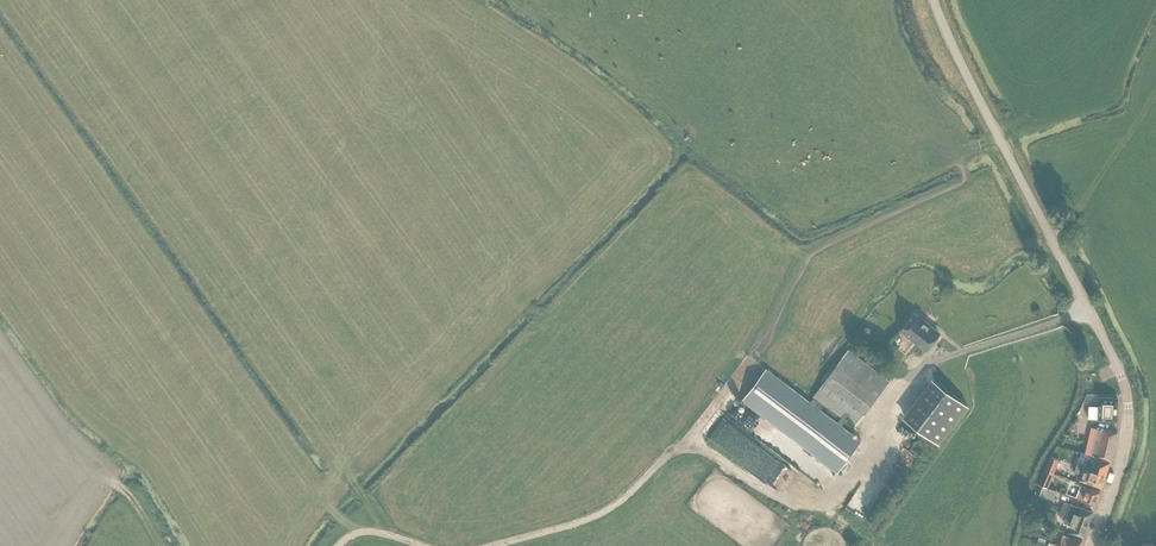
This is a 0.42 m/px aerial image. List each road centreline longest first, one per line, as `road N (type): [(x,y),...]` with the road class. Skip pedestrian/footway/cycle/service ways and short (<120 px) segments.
road 1 (tertiary): [(1090,545),(1127,439),(1122,376),(934,0)]
road 2 (track): [(494,545),(617,504),(681,450),(705,451),(806,505),(844,482)]

